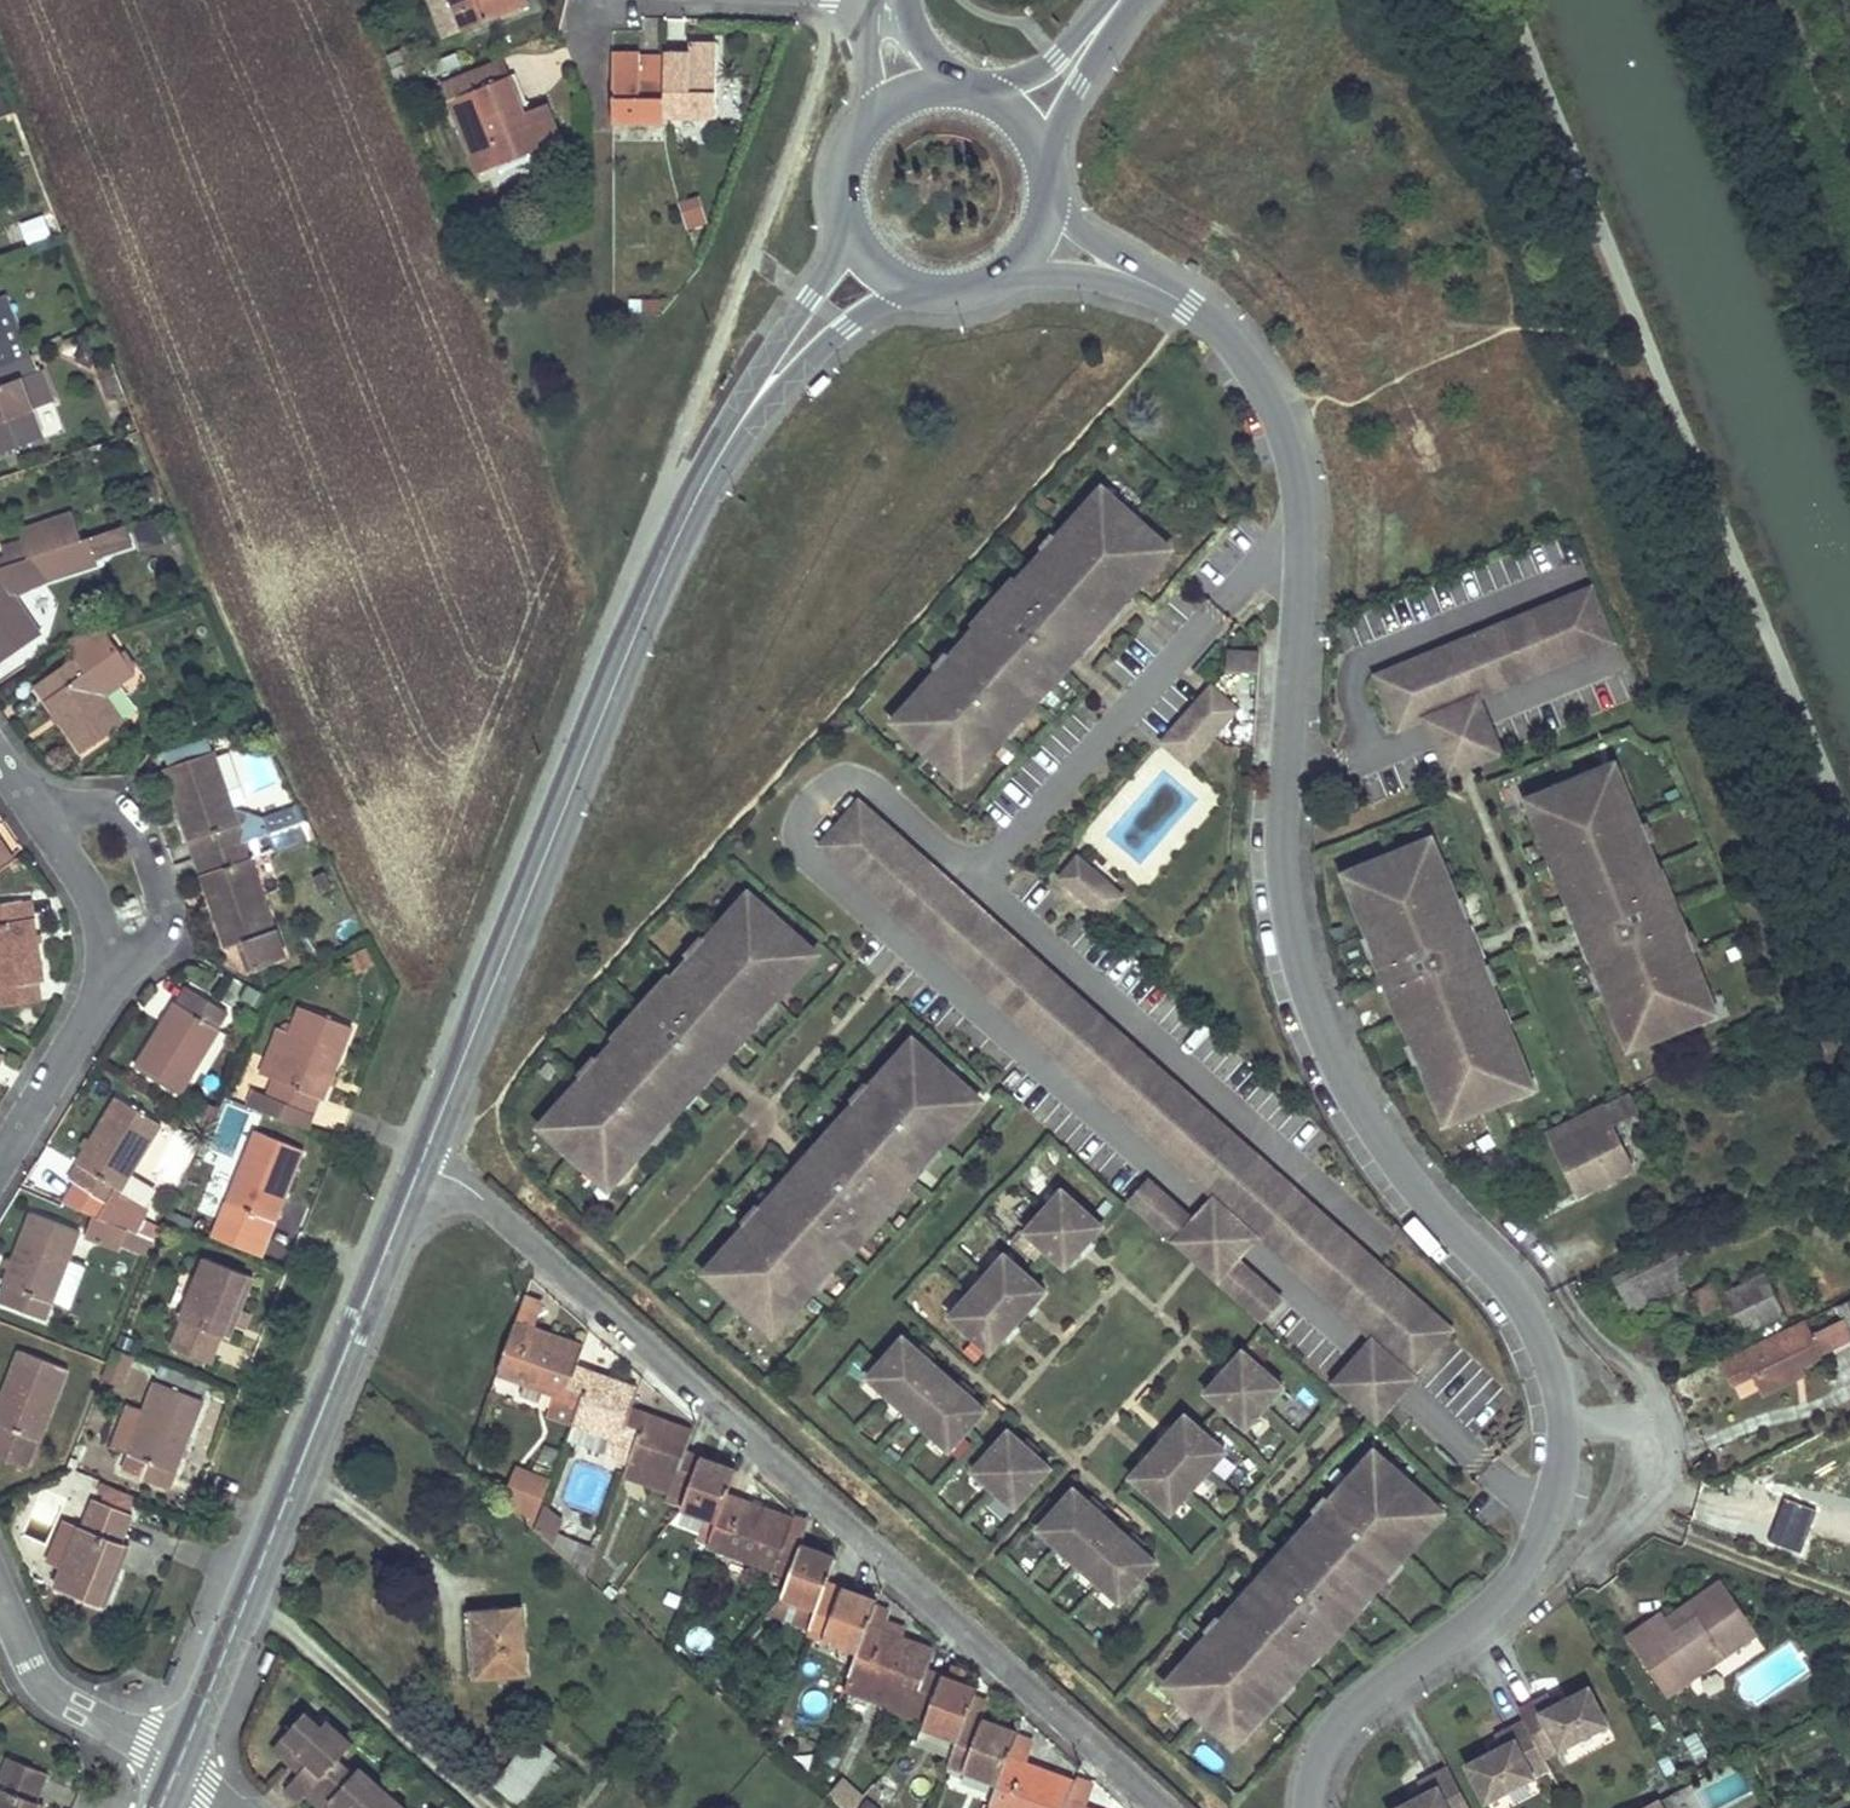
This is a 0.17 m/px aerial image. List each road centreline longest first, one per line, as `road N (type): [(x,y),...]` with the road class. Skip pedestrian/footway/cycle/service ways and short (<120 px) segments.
road 1 (residential): [(1127,275),(1187,307),(1251,363),(1279,416),(1299,530),(1280,840),(1295,970),(1348,1093),(1547,1340),(1567,1420),(1569,1494),(1520,1596),(1330,1739),(1307,1807)]
road 2 (secondary): [(771,379),(679,529),(177,1768)]
road 3 (residential): [(0,1157),(104,1001),(114,952),(0,759)]
road 4 (track): [(1849,380),(1697,0)]
road 5 (residential): [(177,1768),(145,1740),(41,1683),(0,1602)]
road 6 (secondary): [(854,229),(816,281),(771,379)]
road 7 (secondary): [(771,379),(912,283)]
road 8 (secondary): [(1040,146),(1080,83),(1098,24)]
road 9 (secondary): [(1098,24),(991,96)]
road 10 (secondary): [(878,113),(847,167),(854,229)]
road 11 (residential): [(1006,271),(1127,275)]

